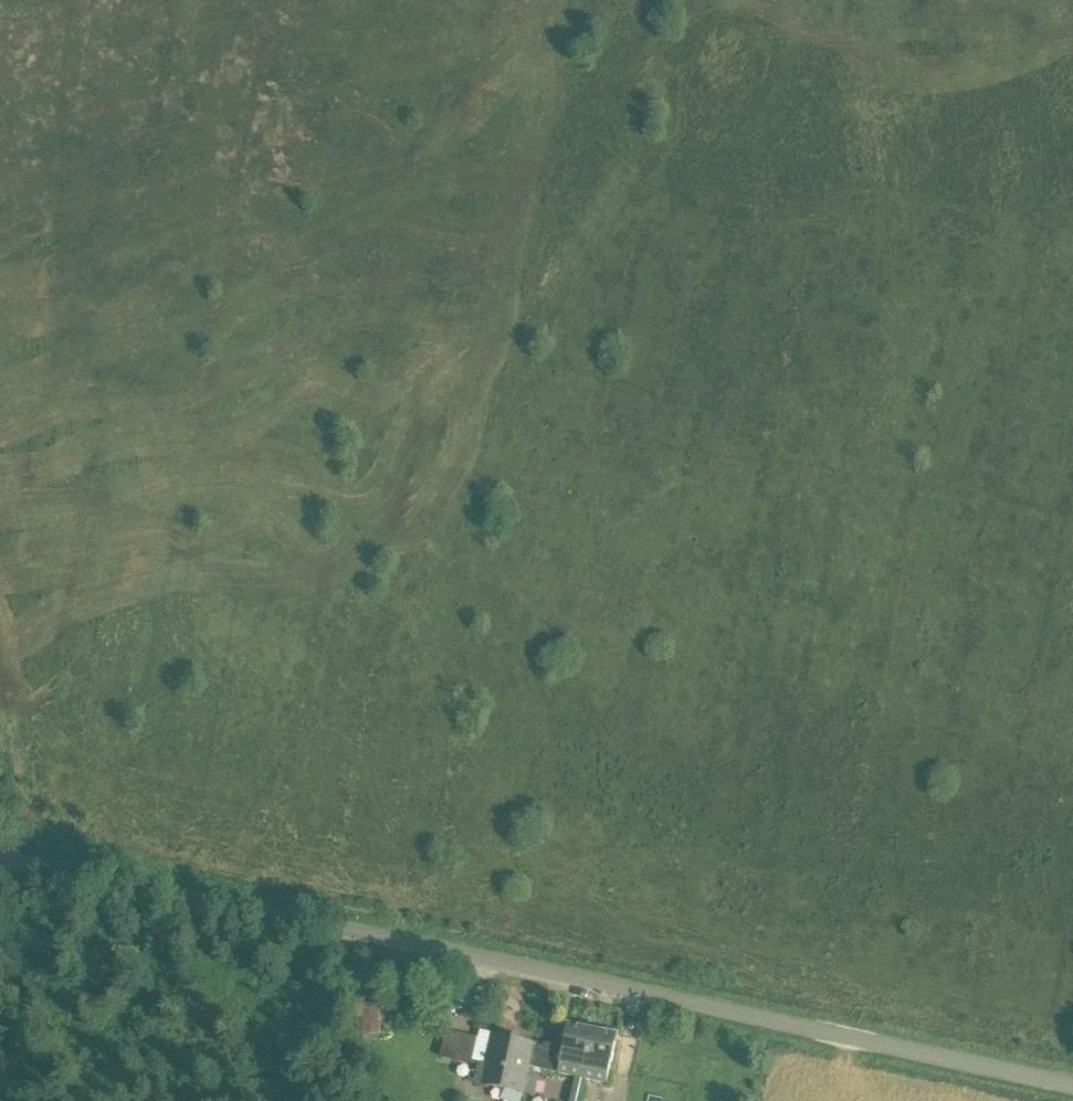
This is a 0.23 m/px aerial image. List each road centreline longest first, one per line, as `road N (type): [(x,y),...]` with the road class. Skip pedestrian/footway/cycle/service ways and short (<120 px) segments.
road 1 (unclassified): [(1072,1085),(0,855)]

